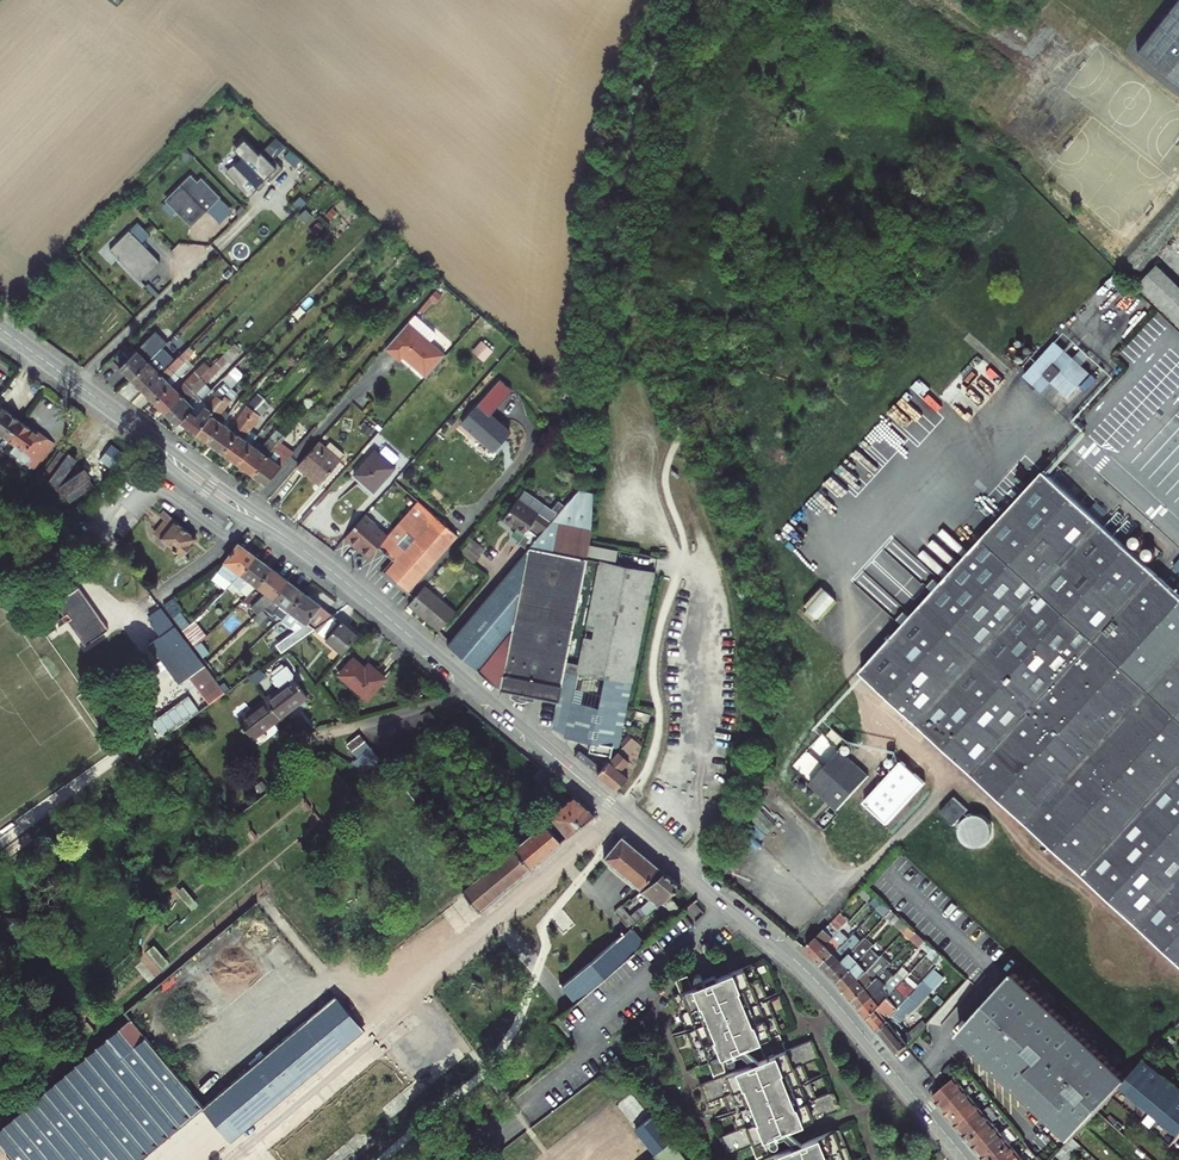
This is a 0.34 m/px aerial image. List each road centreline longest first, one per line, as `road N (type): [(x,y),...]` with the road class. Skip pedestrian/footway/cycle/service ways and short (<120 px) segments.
road 1 (tertiary): [(246,513),(336,575),(785,952),(968,1159)]
road 2 (tertiary): [(75,383),(246,513)]
road 3 (residential): [(75,383),(183,281),(195,257)]
road 4 (residential): [(246,513),(344,403)]

